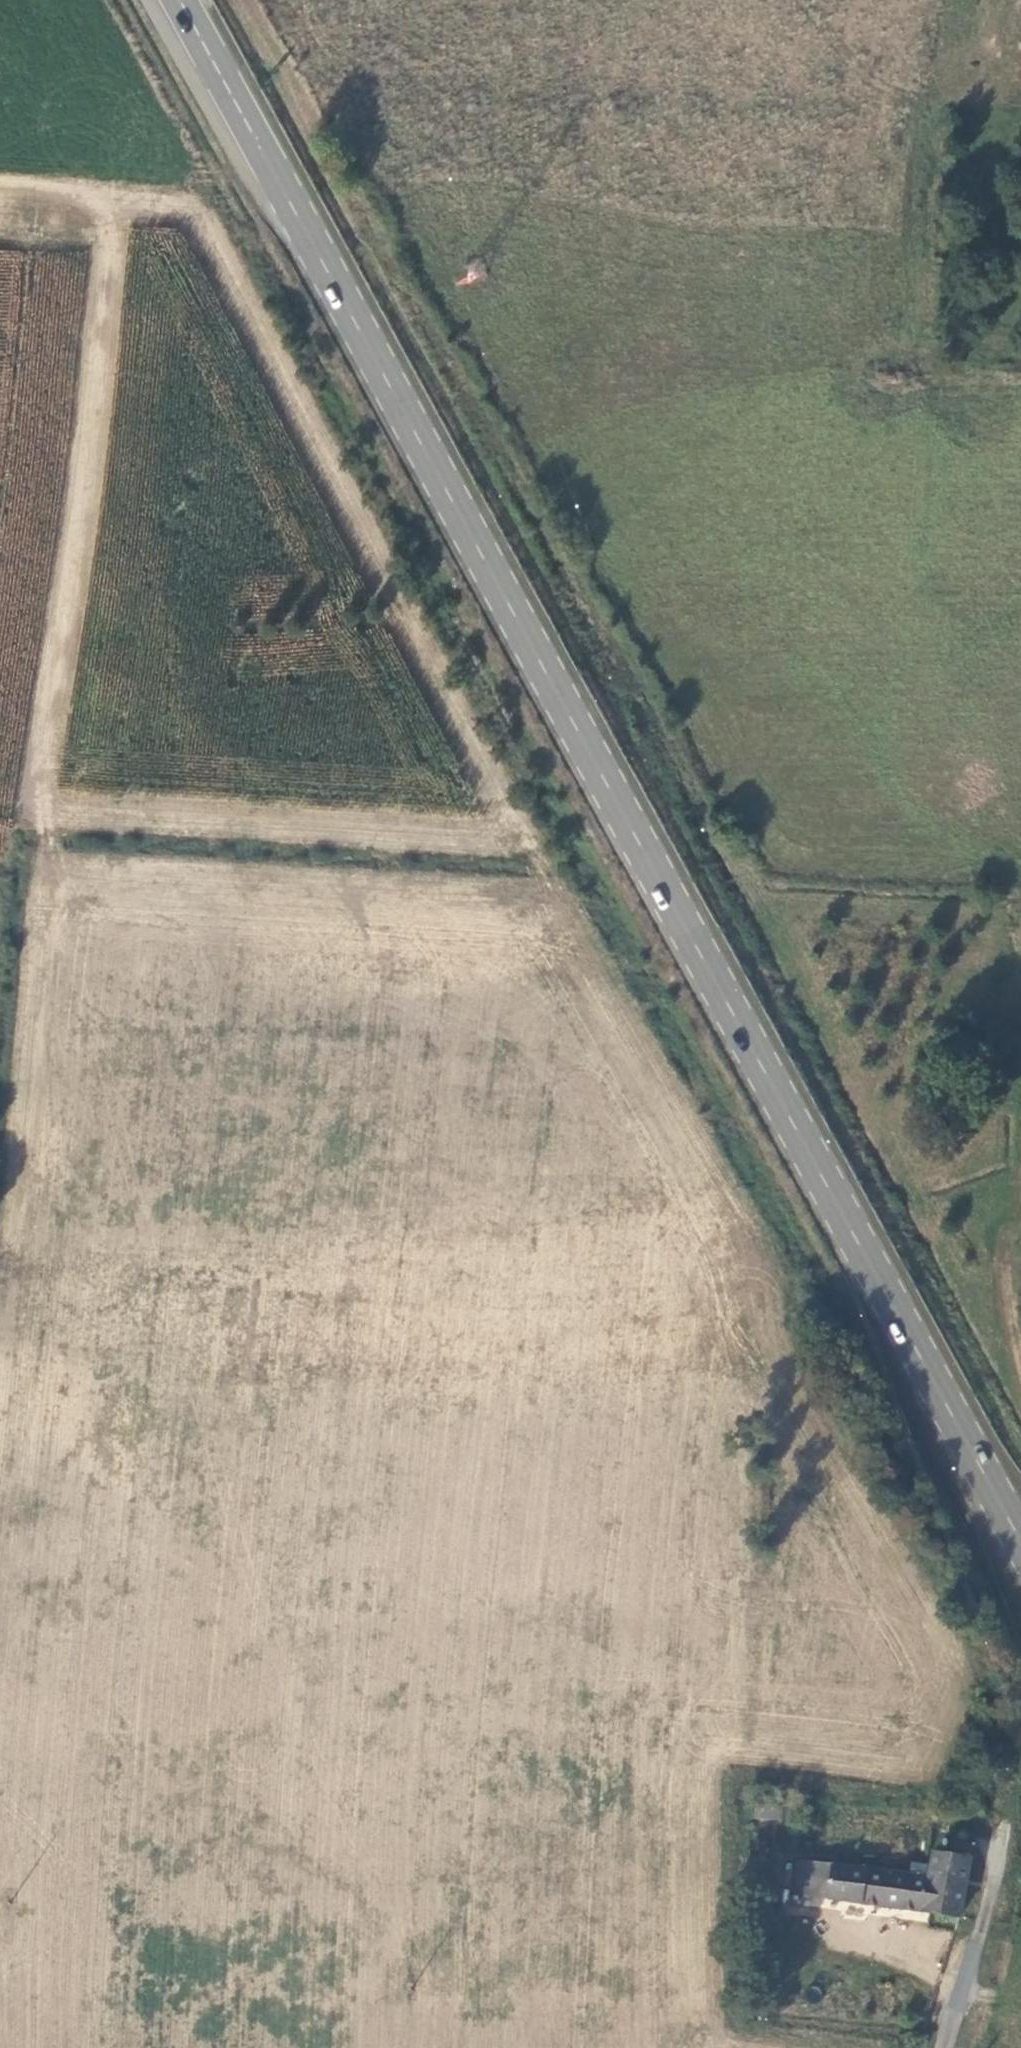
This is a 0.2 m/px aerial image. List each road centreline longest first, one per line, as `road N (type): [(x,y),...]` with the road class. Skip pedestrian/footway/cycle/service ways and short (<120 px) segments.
road 1 (primary): [(1020,1542),(178,0)]
road 2 (unclassified): [(955,2047),(1002,1855)]
road 3 (track): [(1020,1186),(1013,1371)]

